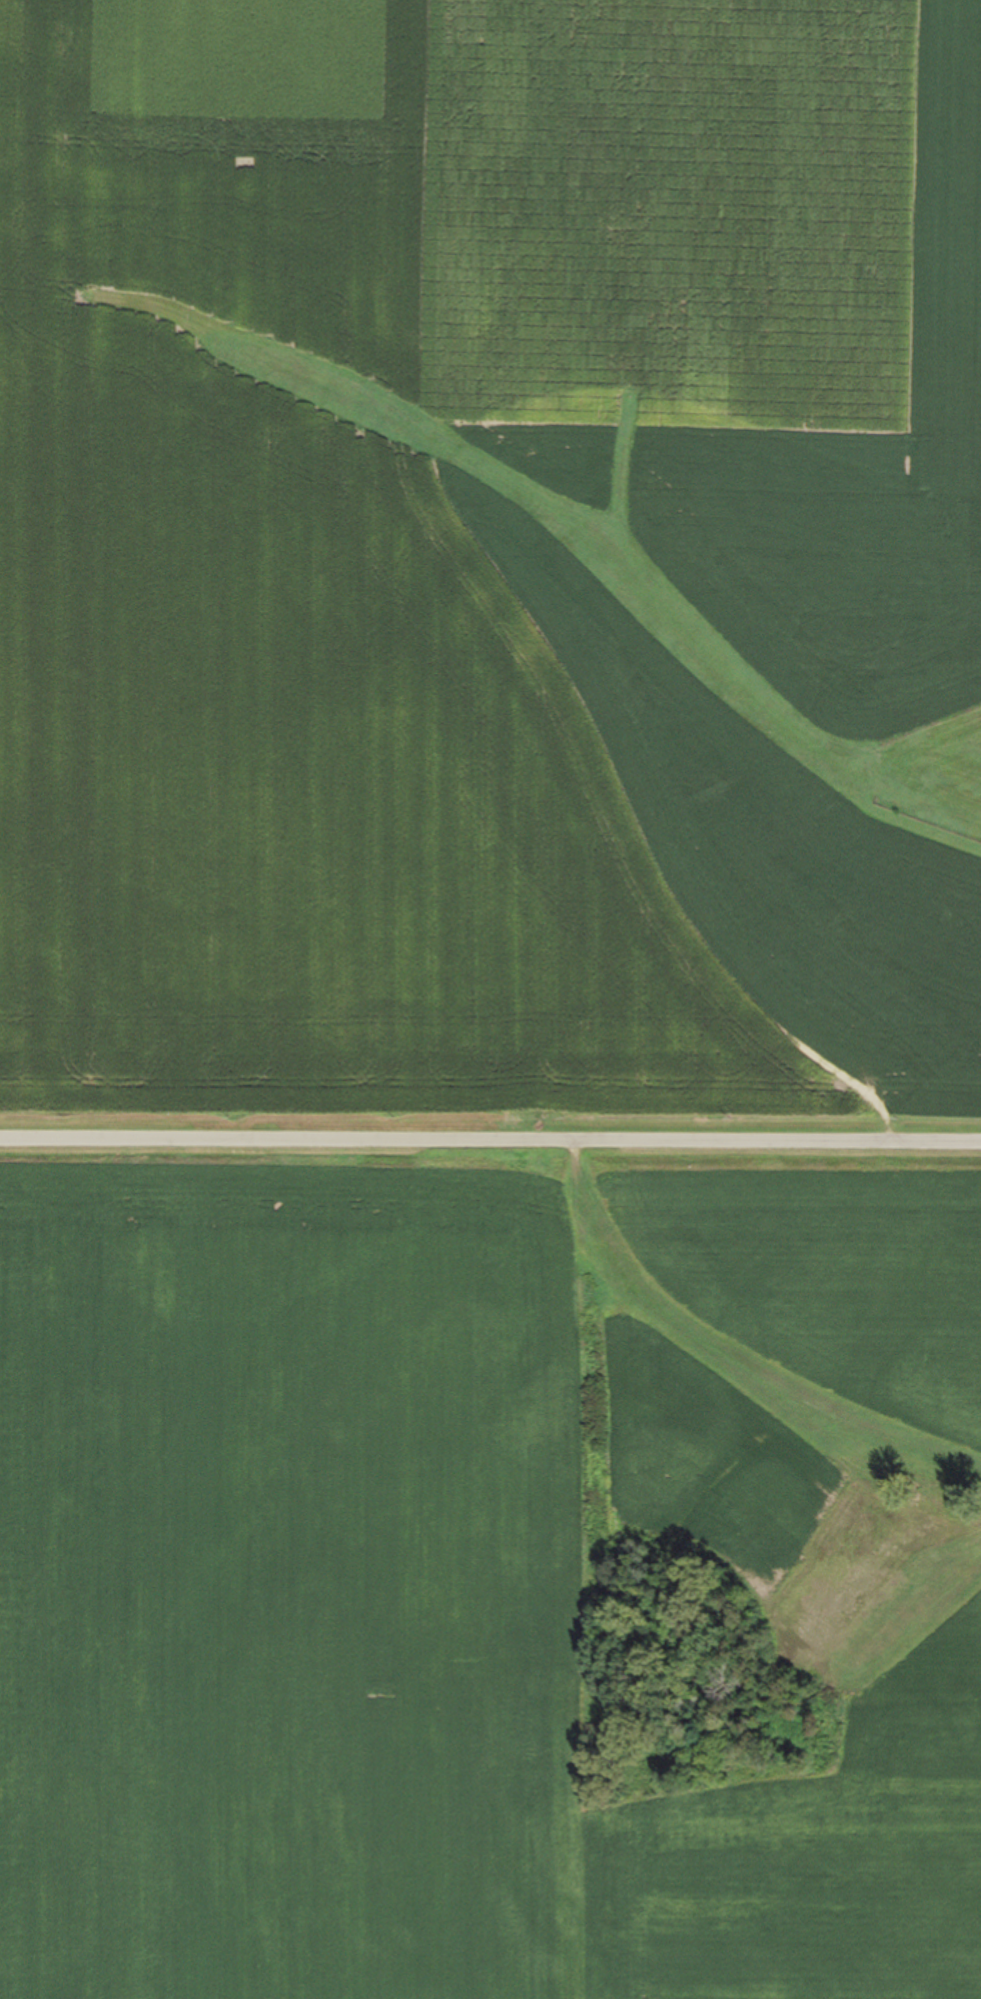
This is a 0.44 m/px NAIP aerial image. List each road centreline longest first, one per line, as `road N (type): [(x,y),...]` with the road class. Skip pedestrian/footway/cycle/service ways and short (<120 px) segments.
road 1 (residential): [(0,1154),(980,1152)]

